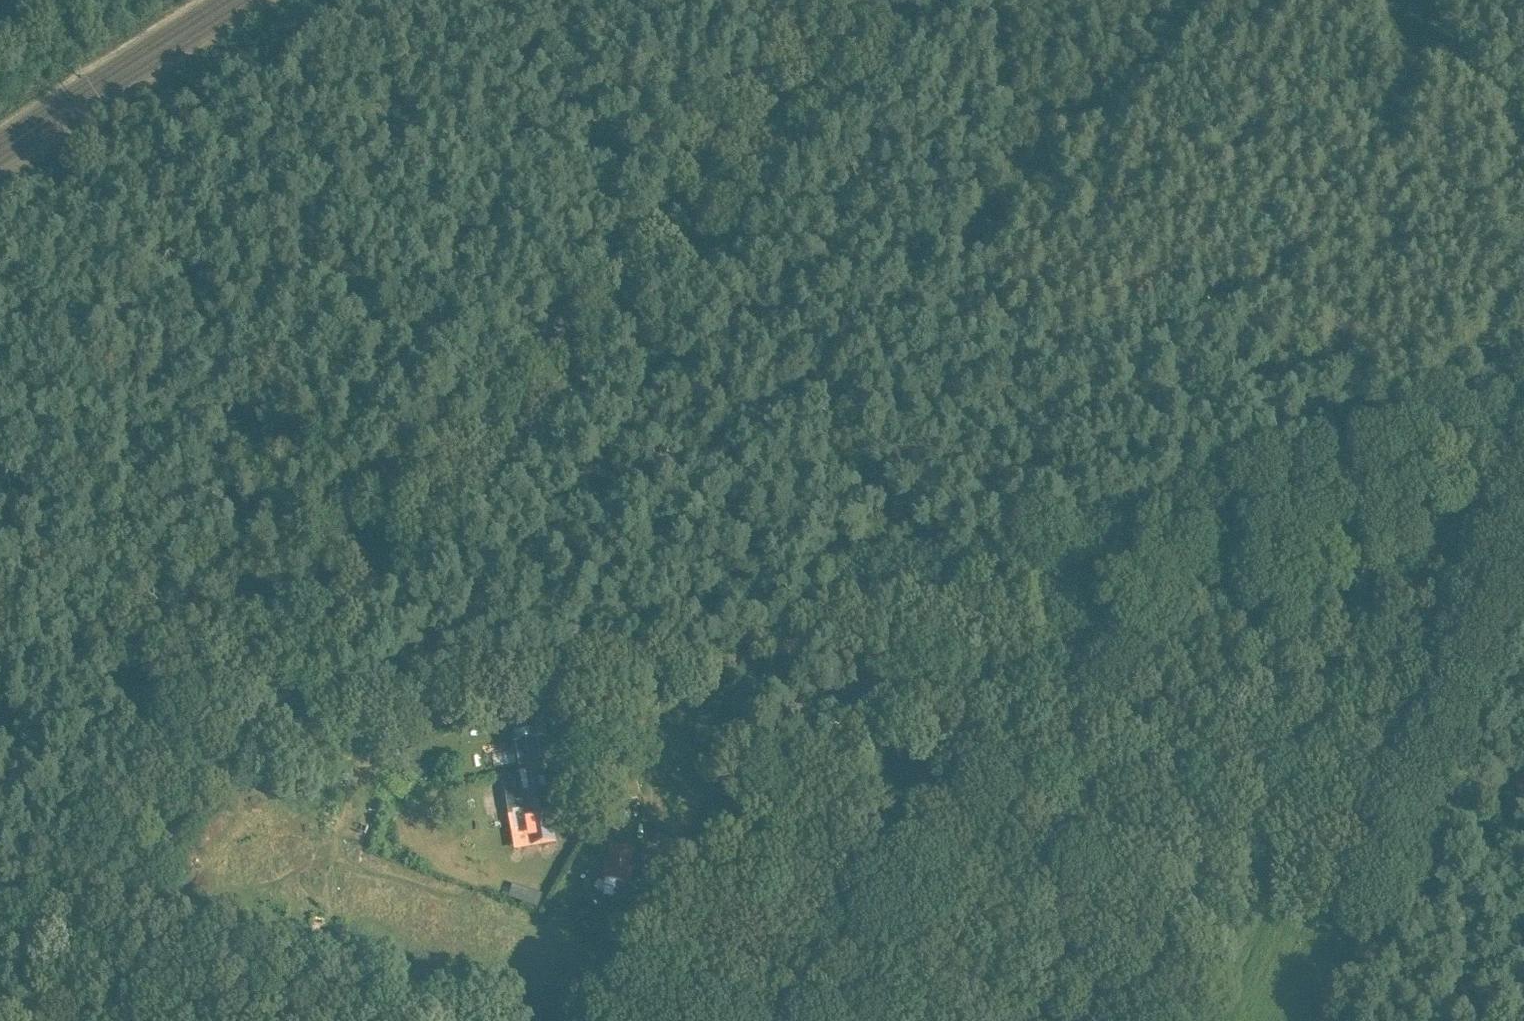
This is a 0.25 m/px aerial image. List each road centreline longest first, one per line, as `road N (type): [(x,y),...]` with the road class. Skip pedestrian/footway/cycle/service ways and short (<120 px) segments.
road 1 (track): [(1523,458),(771,655),(301,735),(260,731)]
road 2 (unclassified): [(885,0),(622,290),(88,940)]

